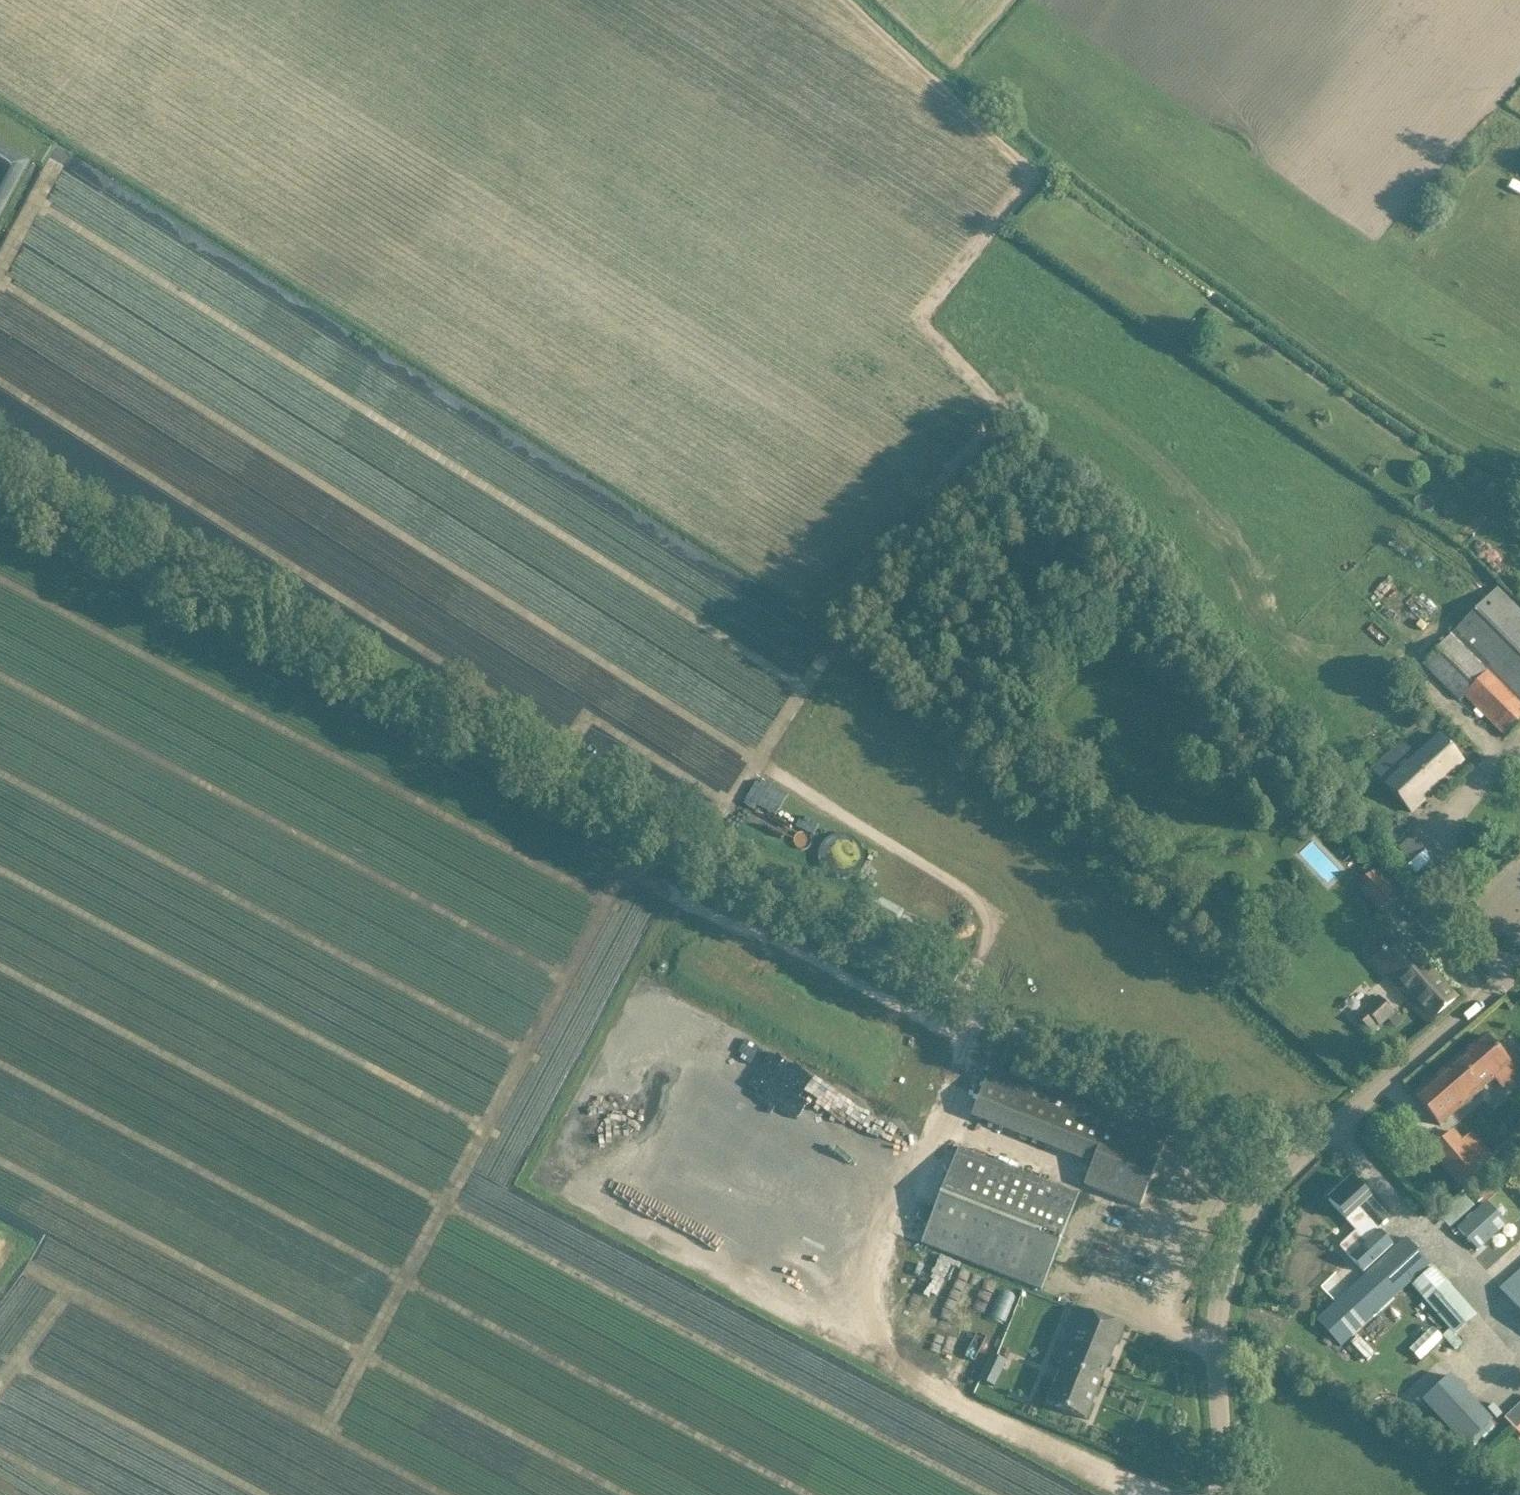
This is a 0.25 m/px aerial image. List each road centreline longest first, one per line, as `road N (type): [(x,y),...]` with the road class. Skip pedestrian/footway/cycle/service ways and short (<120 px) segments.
road 1 (unclassified): [(1256,1494),(1255,1313),(1299,1174),(1519,975)]

